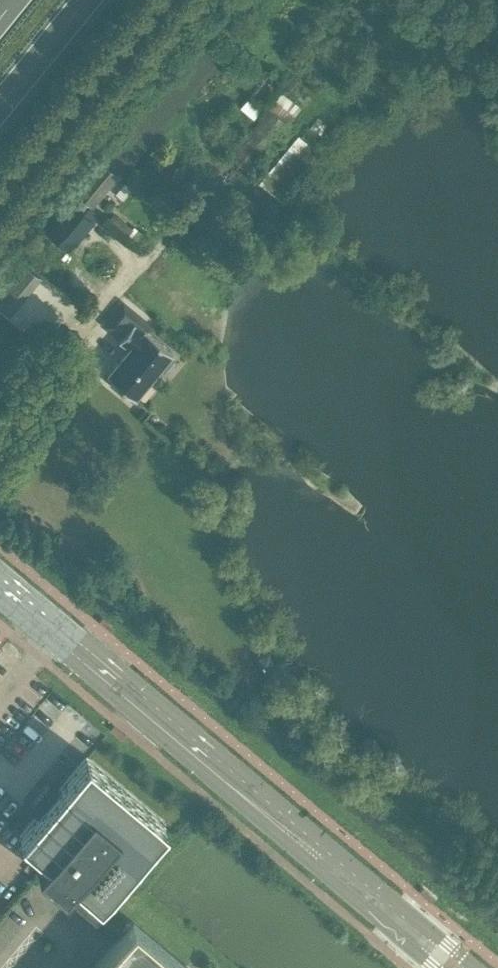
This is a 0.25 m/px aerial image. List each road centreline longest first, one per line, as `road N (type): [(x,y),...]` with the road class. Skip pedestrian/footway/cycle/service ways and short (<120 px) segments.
road 1 (tertiary): [(456,967),(0,593)]
road 2 (primary): [(0,108),(89,0)]

